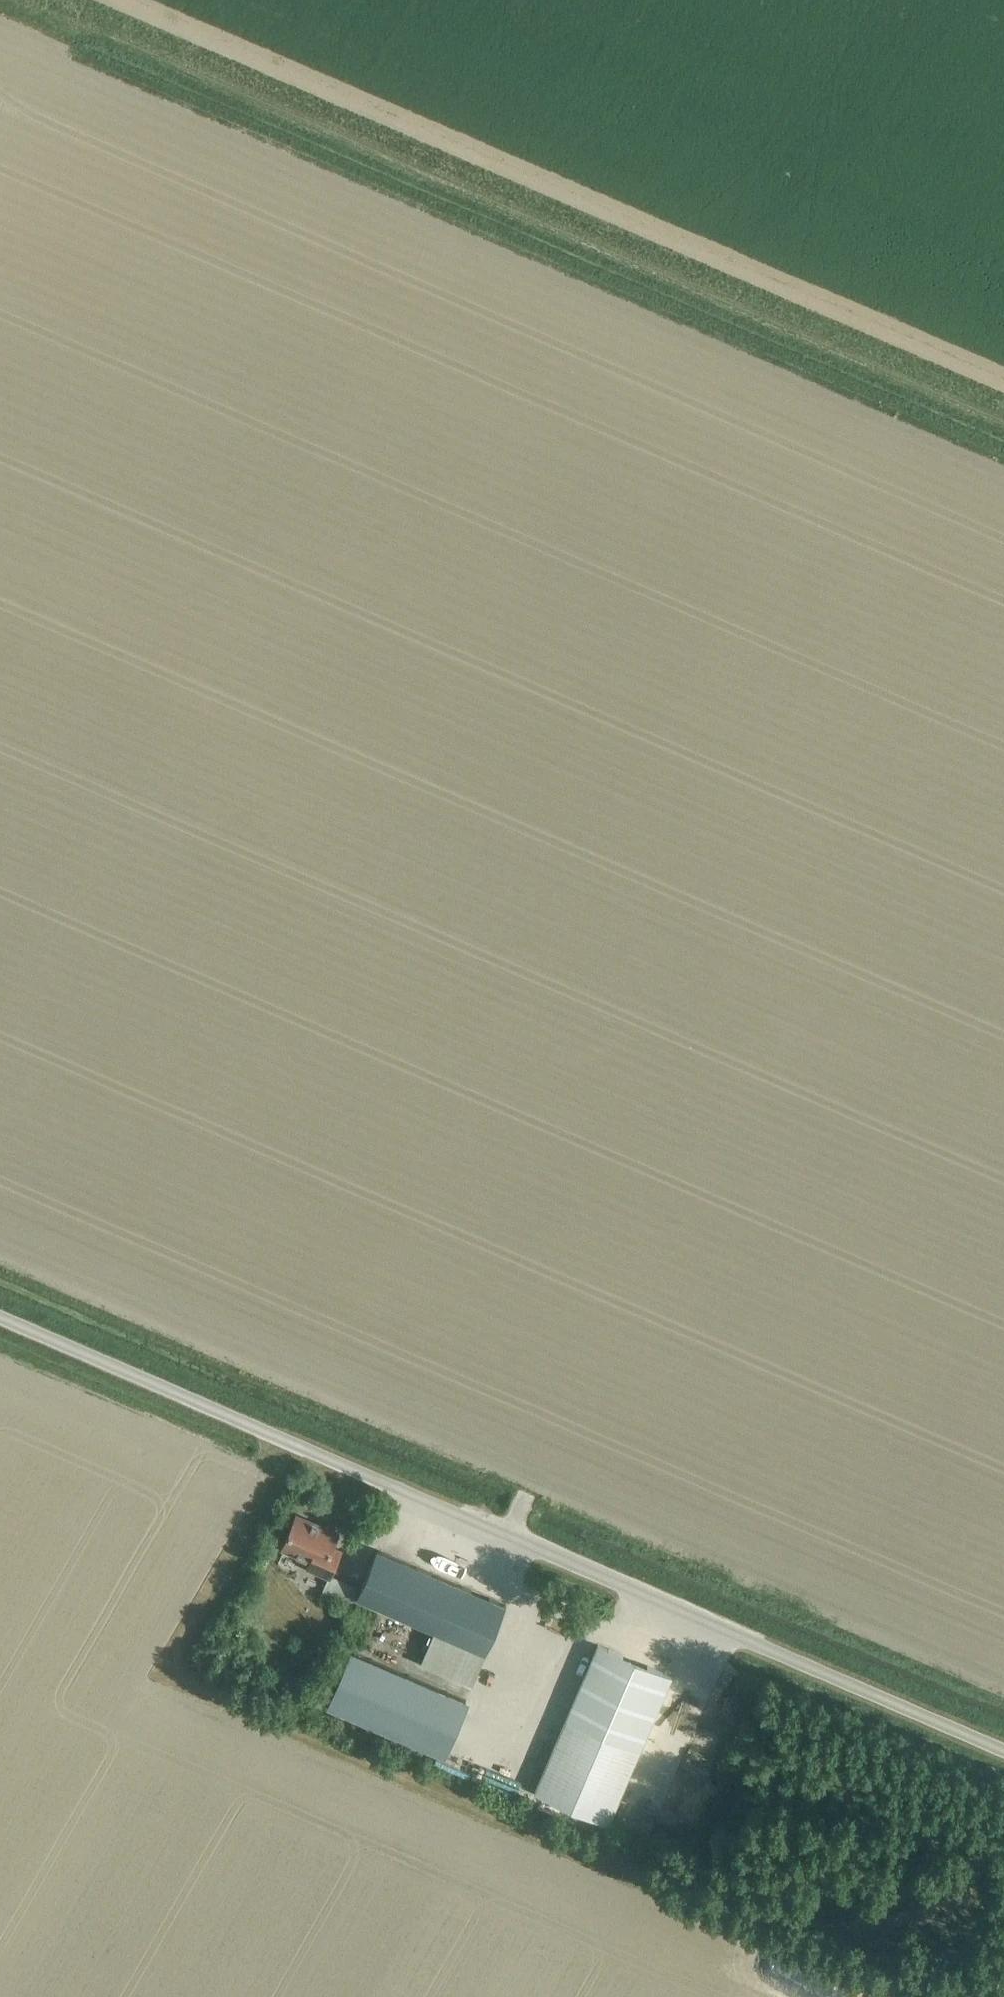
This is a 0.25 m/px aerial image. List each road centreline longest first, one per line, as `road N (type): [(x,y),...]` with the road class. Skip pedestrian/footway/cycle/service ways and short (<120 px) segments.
road 1 (unclassified): [(1003,1749),(0,1314)]

